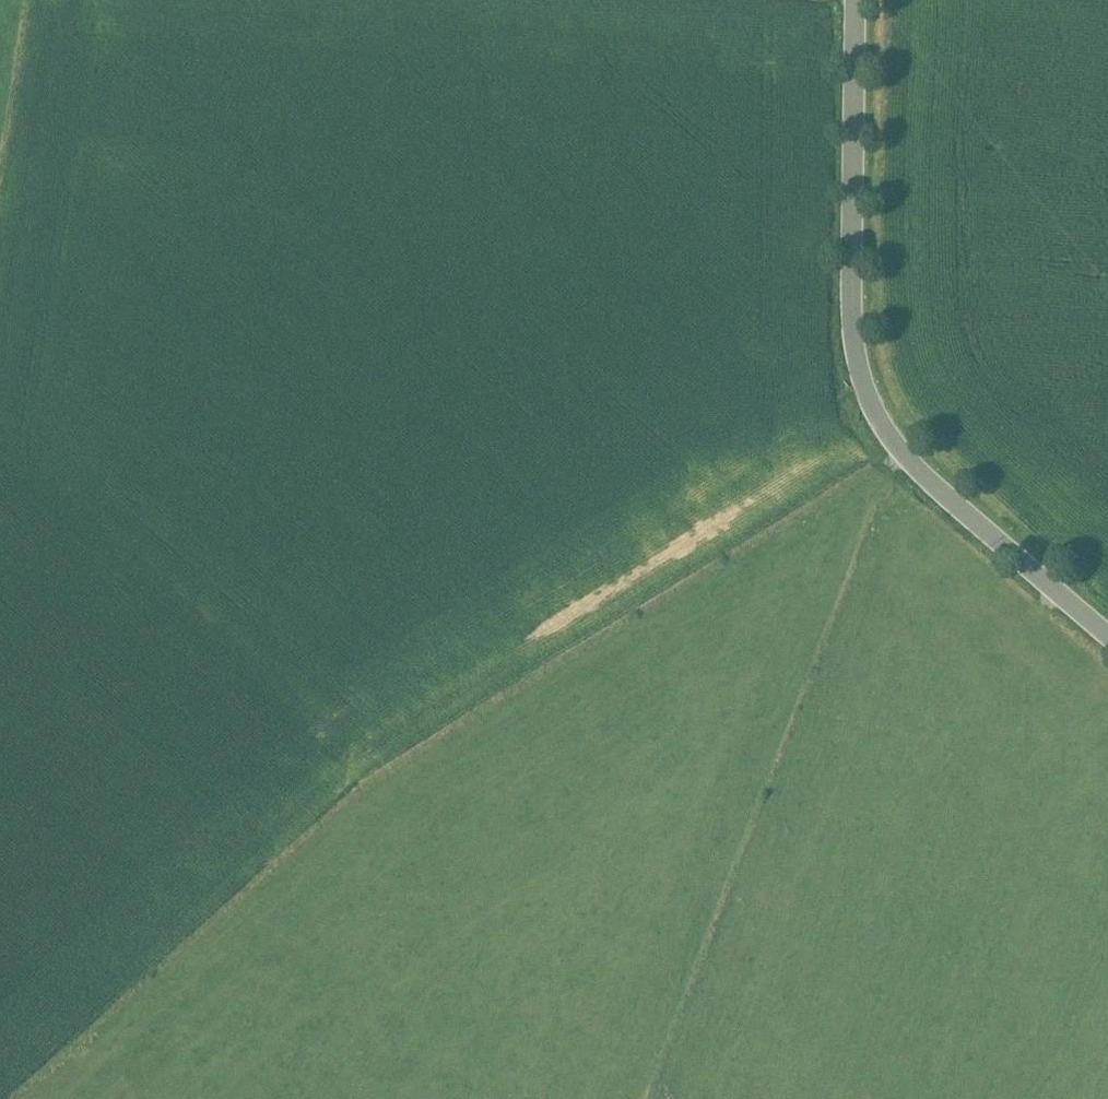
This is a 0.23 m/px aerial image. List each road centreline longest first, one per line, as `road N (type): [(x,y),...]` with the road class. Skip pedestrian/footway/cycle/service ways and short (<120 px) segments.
road 1 (tertiary): [(855,0),(852,280),(858,359),(876,414),(911,463),(1107,633)]

